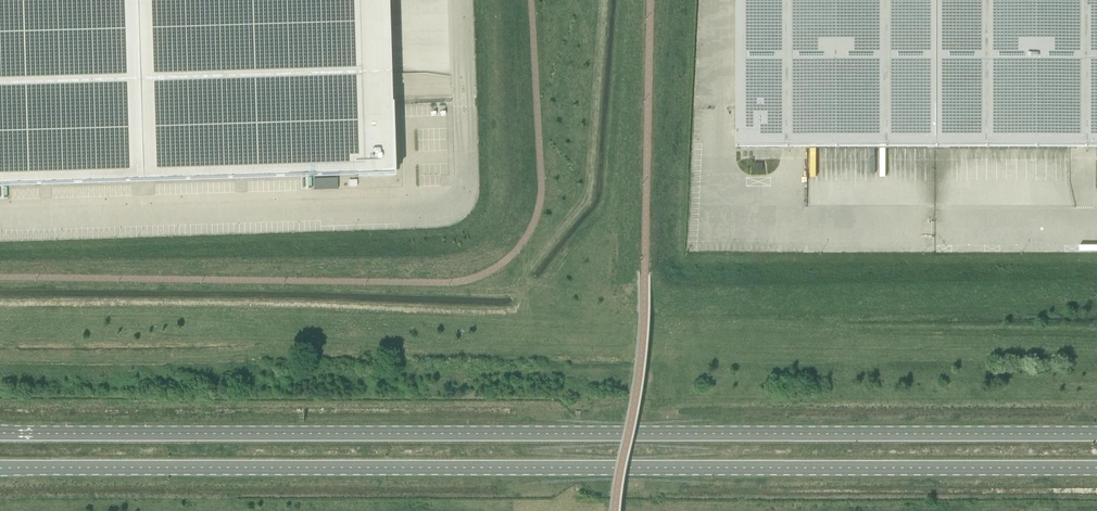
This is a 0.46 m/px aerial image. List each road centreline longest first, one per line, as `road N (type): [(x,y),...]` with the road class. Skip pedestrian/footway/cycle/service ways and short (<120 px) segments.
road 1 (primary): [(1096,436),(0,433)]
road 2 (primary): [(0,468),(1096,469)]

